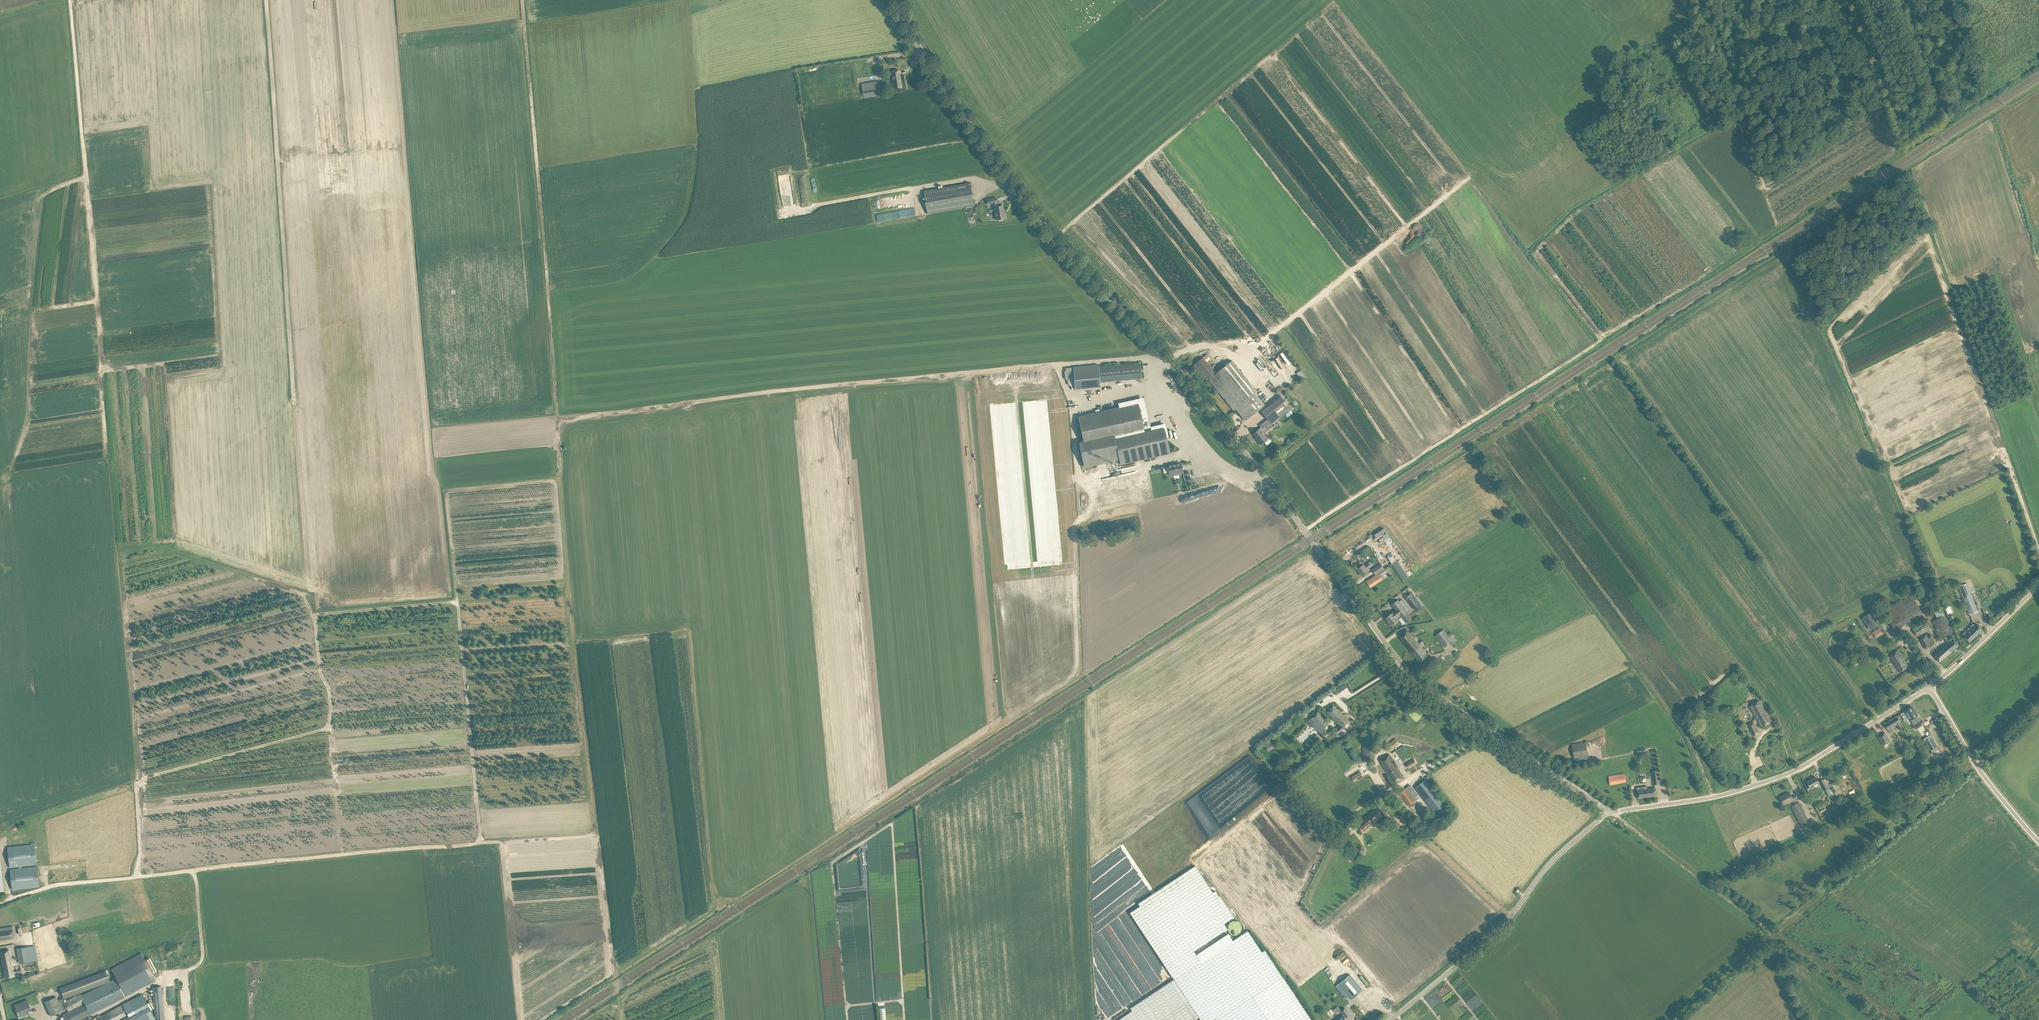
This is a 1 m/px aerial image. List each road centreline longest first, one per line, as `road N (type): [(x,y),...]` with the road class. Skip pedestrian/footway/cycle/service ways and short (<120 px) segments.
road 1 (unclassified): [(1489,730),(1403,664),(1213,411),(1053,236),(946,90),(895,0)]
road 2 (track): [(1305,530),(2038,64)]
road 3 (track): [(522,0),(594,835)]
road 4 (track): [(46,887),(594,835)]
road 5 (unclassified): [(1609,812),(1715,797),(1788,774),(1929,687)]
road 6 (track): [(2038,552),(1931,235)]
road 7 (unclassified): [(1391,1019),(1499,929),(1555,859),(1609,812)]
road 8 (track): [(1776,932),(1975,763)]
road 9 (track): [(1776,932),(1609,812)]
road 10 (unclassified): [(2038,842),(1977,767),(1929,687)]
road 11 (track): [(1776,932),(1899,1019)]
road 12 (unclassified): [(1929,687),(2038,586)]
road 13 (unclassified): [(1609,812),(1489,730)]
road 14 (track): [(594,835),(615,975)]
road 15 (unclassified): [(1373,799),(1489,730)]
road 16 (track): [(1673,1019),(1776,932)]
road 17 (track): [(1878,719),(1809,620)]

